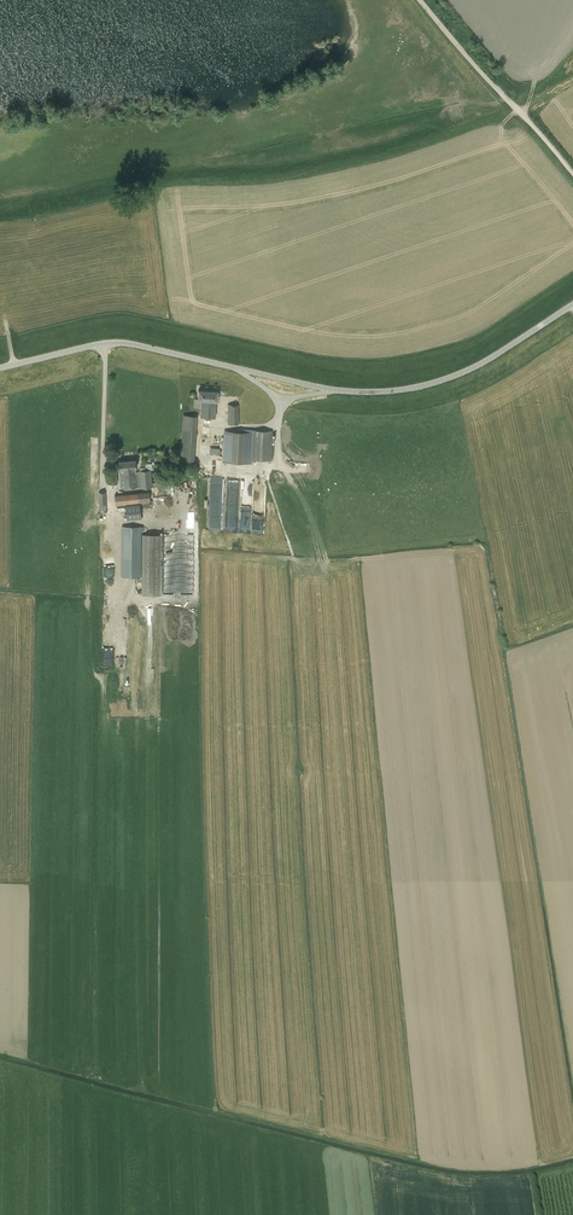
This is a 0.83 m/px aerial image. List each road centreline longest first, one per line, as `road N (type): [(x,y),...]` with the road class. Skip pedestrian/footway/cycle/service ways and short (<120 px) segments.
road 1 (unclassified): [(0,367),(119,341),(332,389),(395,390),(464,372),(572,304)]
road 2 (unclassified): [(572,175),(418,0)]

